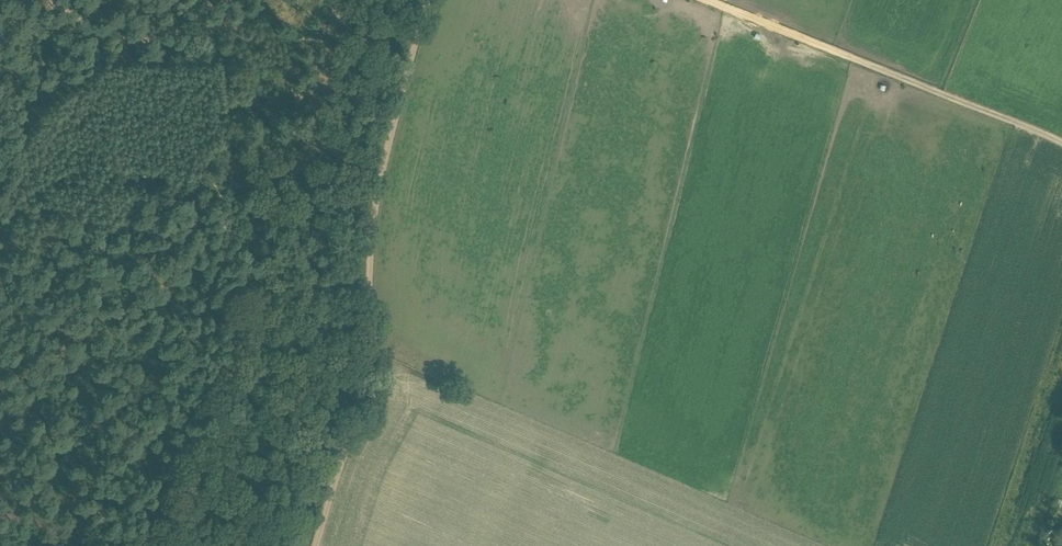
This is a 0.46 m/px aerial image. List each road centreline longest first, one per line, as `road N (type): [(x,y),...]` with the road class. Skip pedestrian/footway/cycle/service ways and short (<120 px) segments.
road 1 (track): [(319,545),(340,477),(375,403),(371,235),(425,0)]
road 2 (track): [(703,0),(1061,145)]

